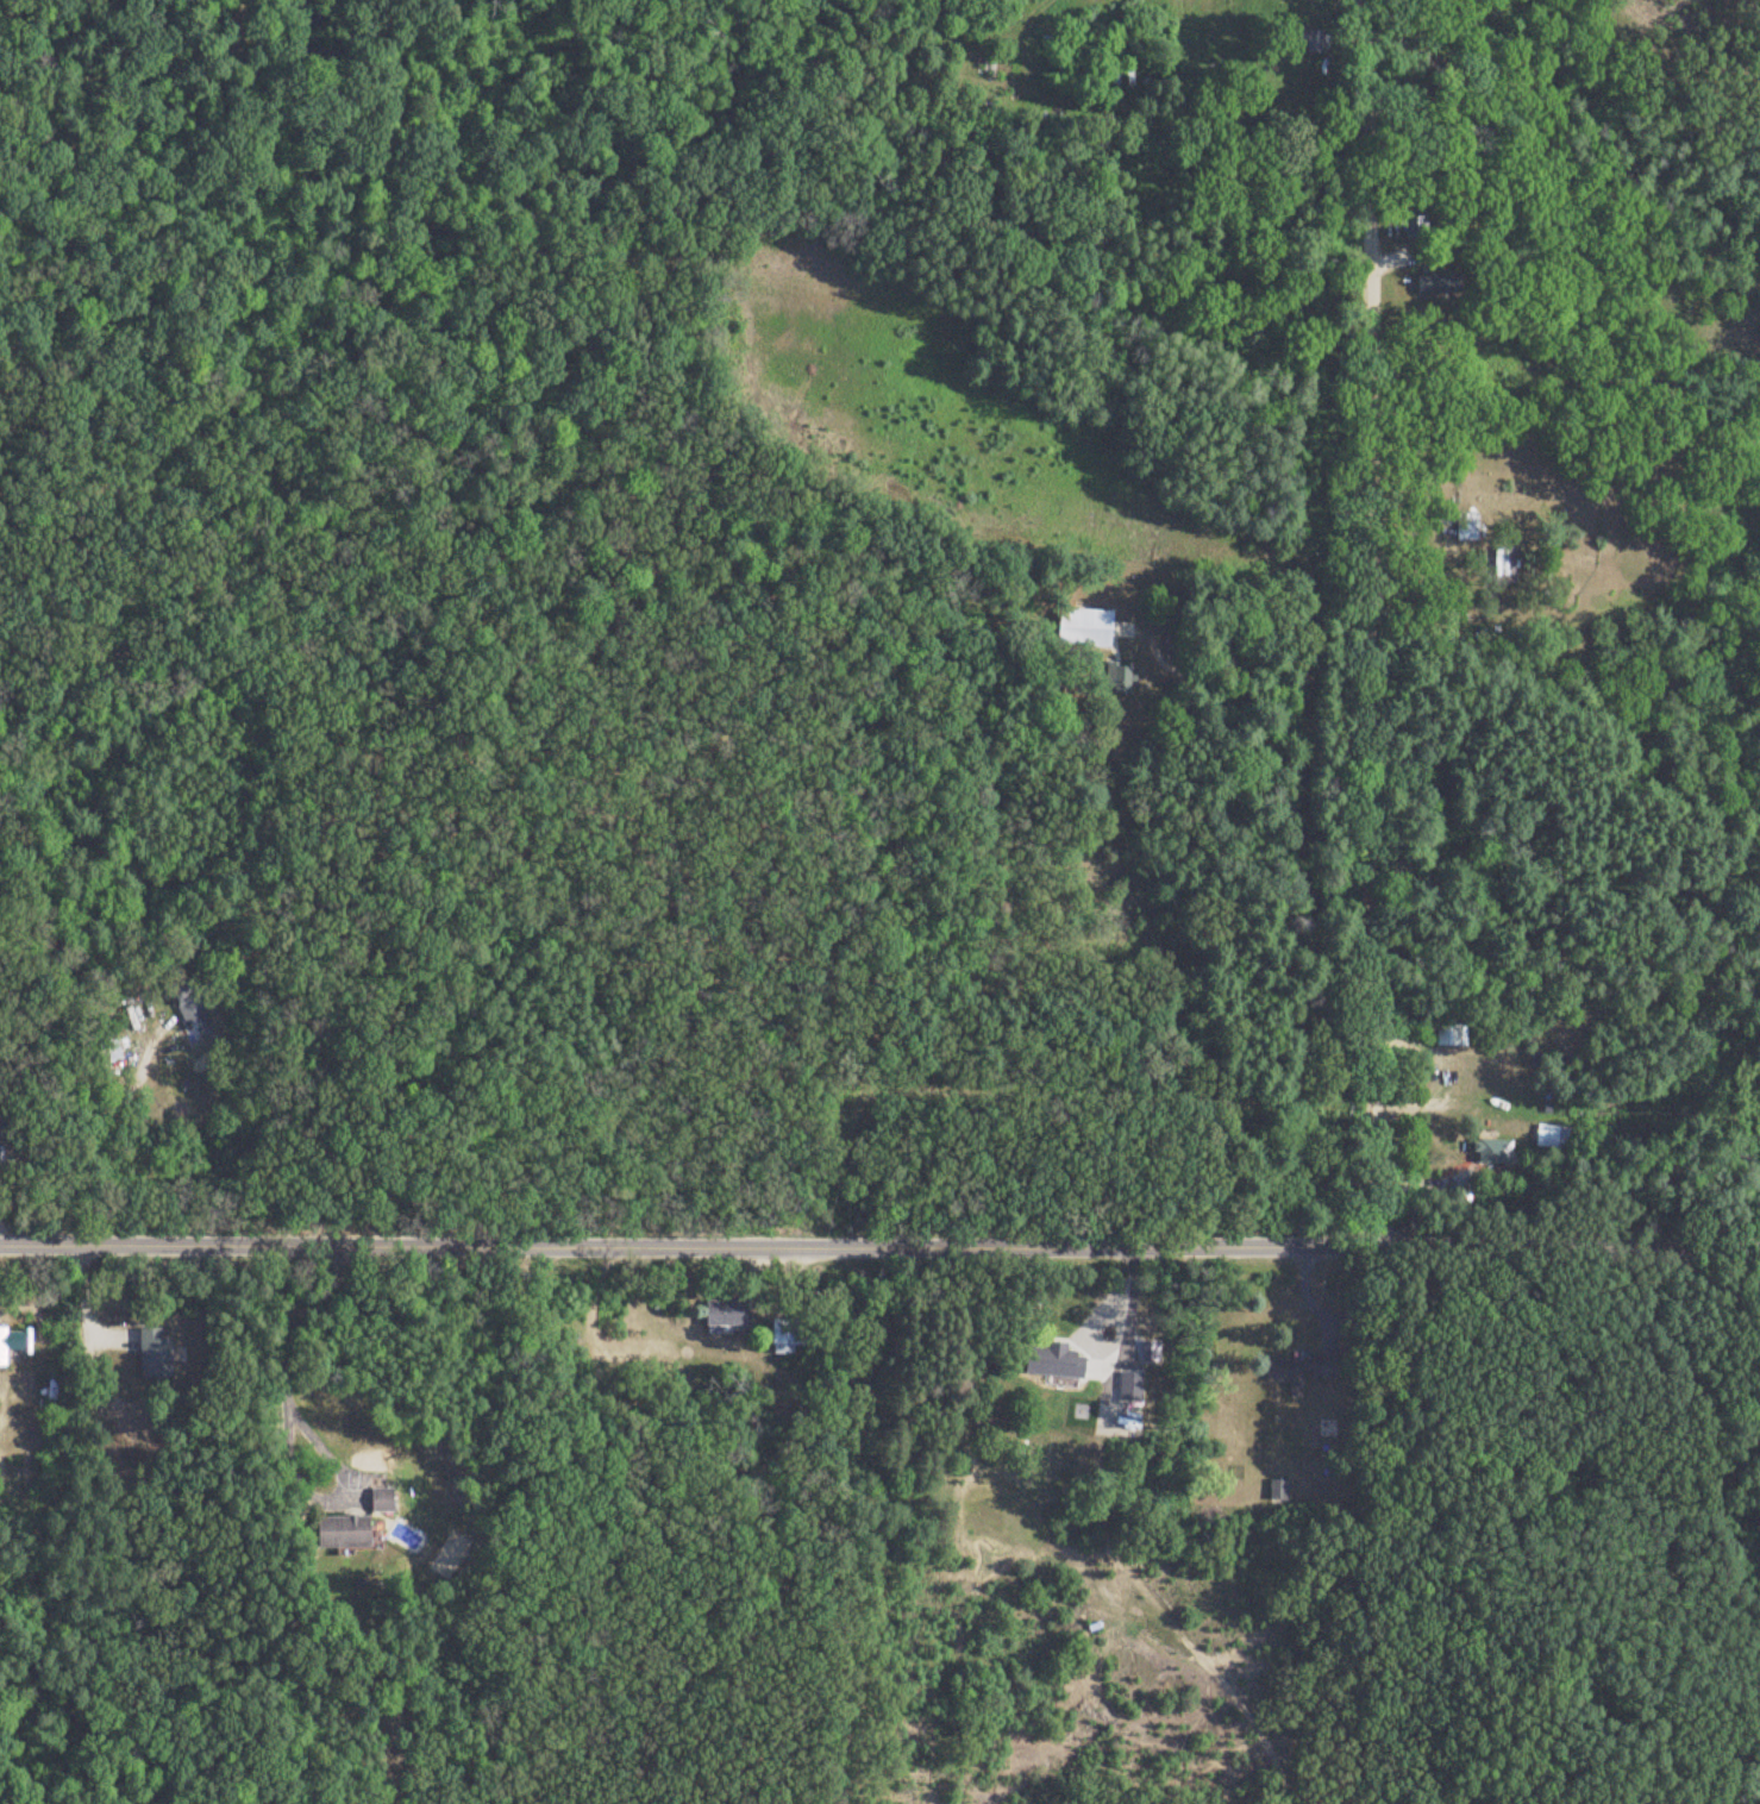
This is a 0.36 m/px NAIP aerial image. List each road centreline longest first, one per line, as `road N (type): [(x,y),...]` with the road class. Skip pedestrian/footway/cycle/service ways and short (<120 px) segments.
road 1 (residential): [(1759,1245),(0,1240)]
road 2 (residential): [(1374,1244),(1360,0)]

